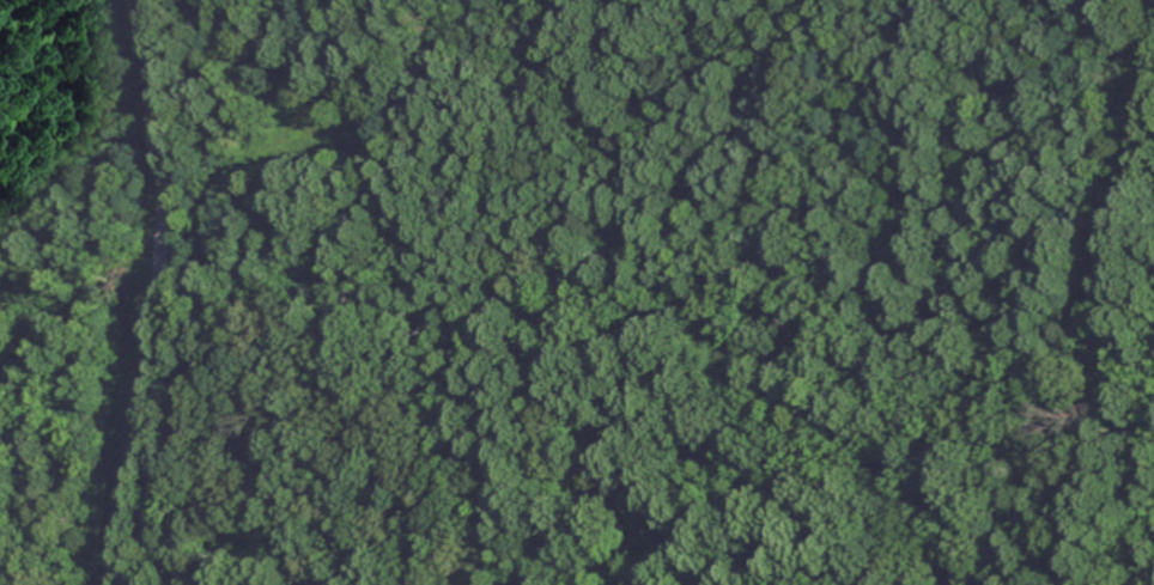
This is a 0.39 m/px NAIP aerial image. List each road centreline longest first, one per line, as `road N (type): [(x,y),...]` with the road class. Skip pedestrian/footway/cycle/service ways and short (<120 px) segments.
road 1 (residential): [(121,584),(159,230),(151,0)]

